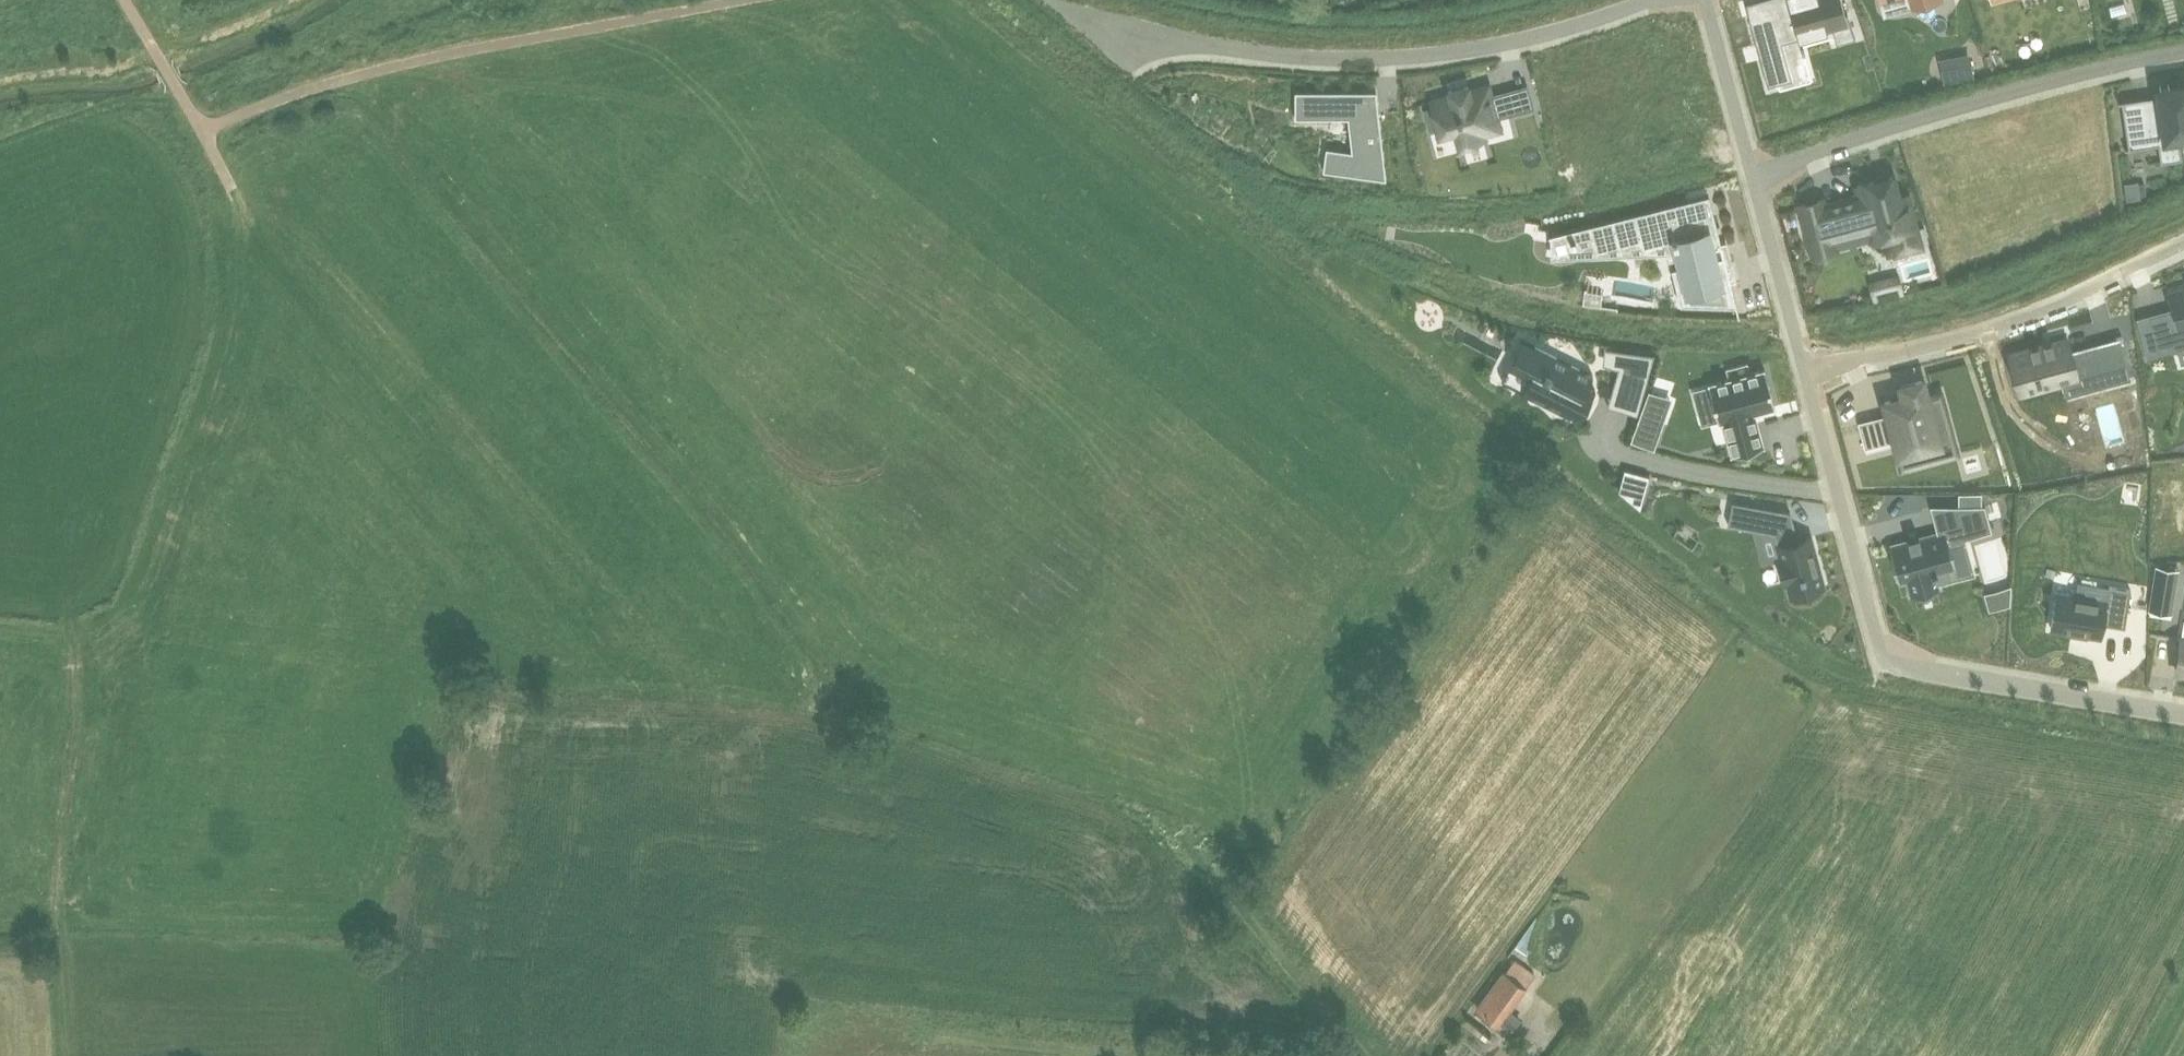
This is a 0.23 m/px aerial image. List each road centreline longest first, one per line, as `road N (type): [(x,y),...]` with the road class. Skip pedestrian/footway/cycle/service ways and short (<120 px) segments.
road 1 (unclassified): [(1658,0),(1497,46),(1385,59),(1100,31)]
road 2 (unclassified): [(1748,177),(2020,88),(2183,50)]
road 3 (residential): [(1803,374),(2024,320),(2183,248)]
road 4 (unclassified): [(2183,711),(1898,663),(1874,637)]
road 5 (track): [(1361,1055),(1154,806)]
road 6 (unclassified): [(1803,374),(1874,637)]
road 7 (unclassified): [(1748,177),(1803,374)]
road 8 (unclassified): [(1704,0),(1748,177)]

